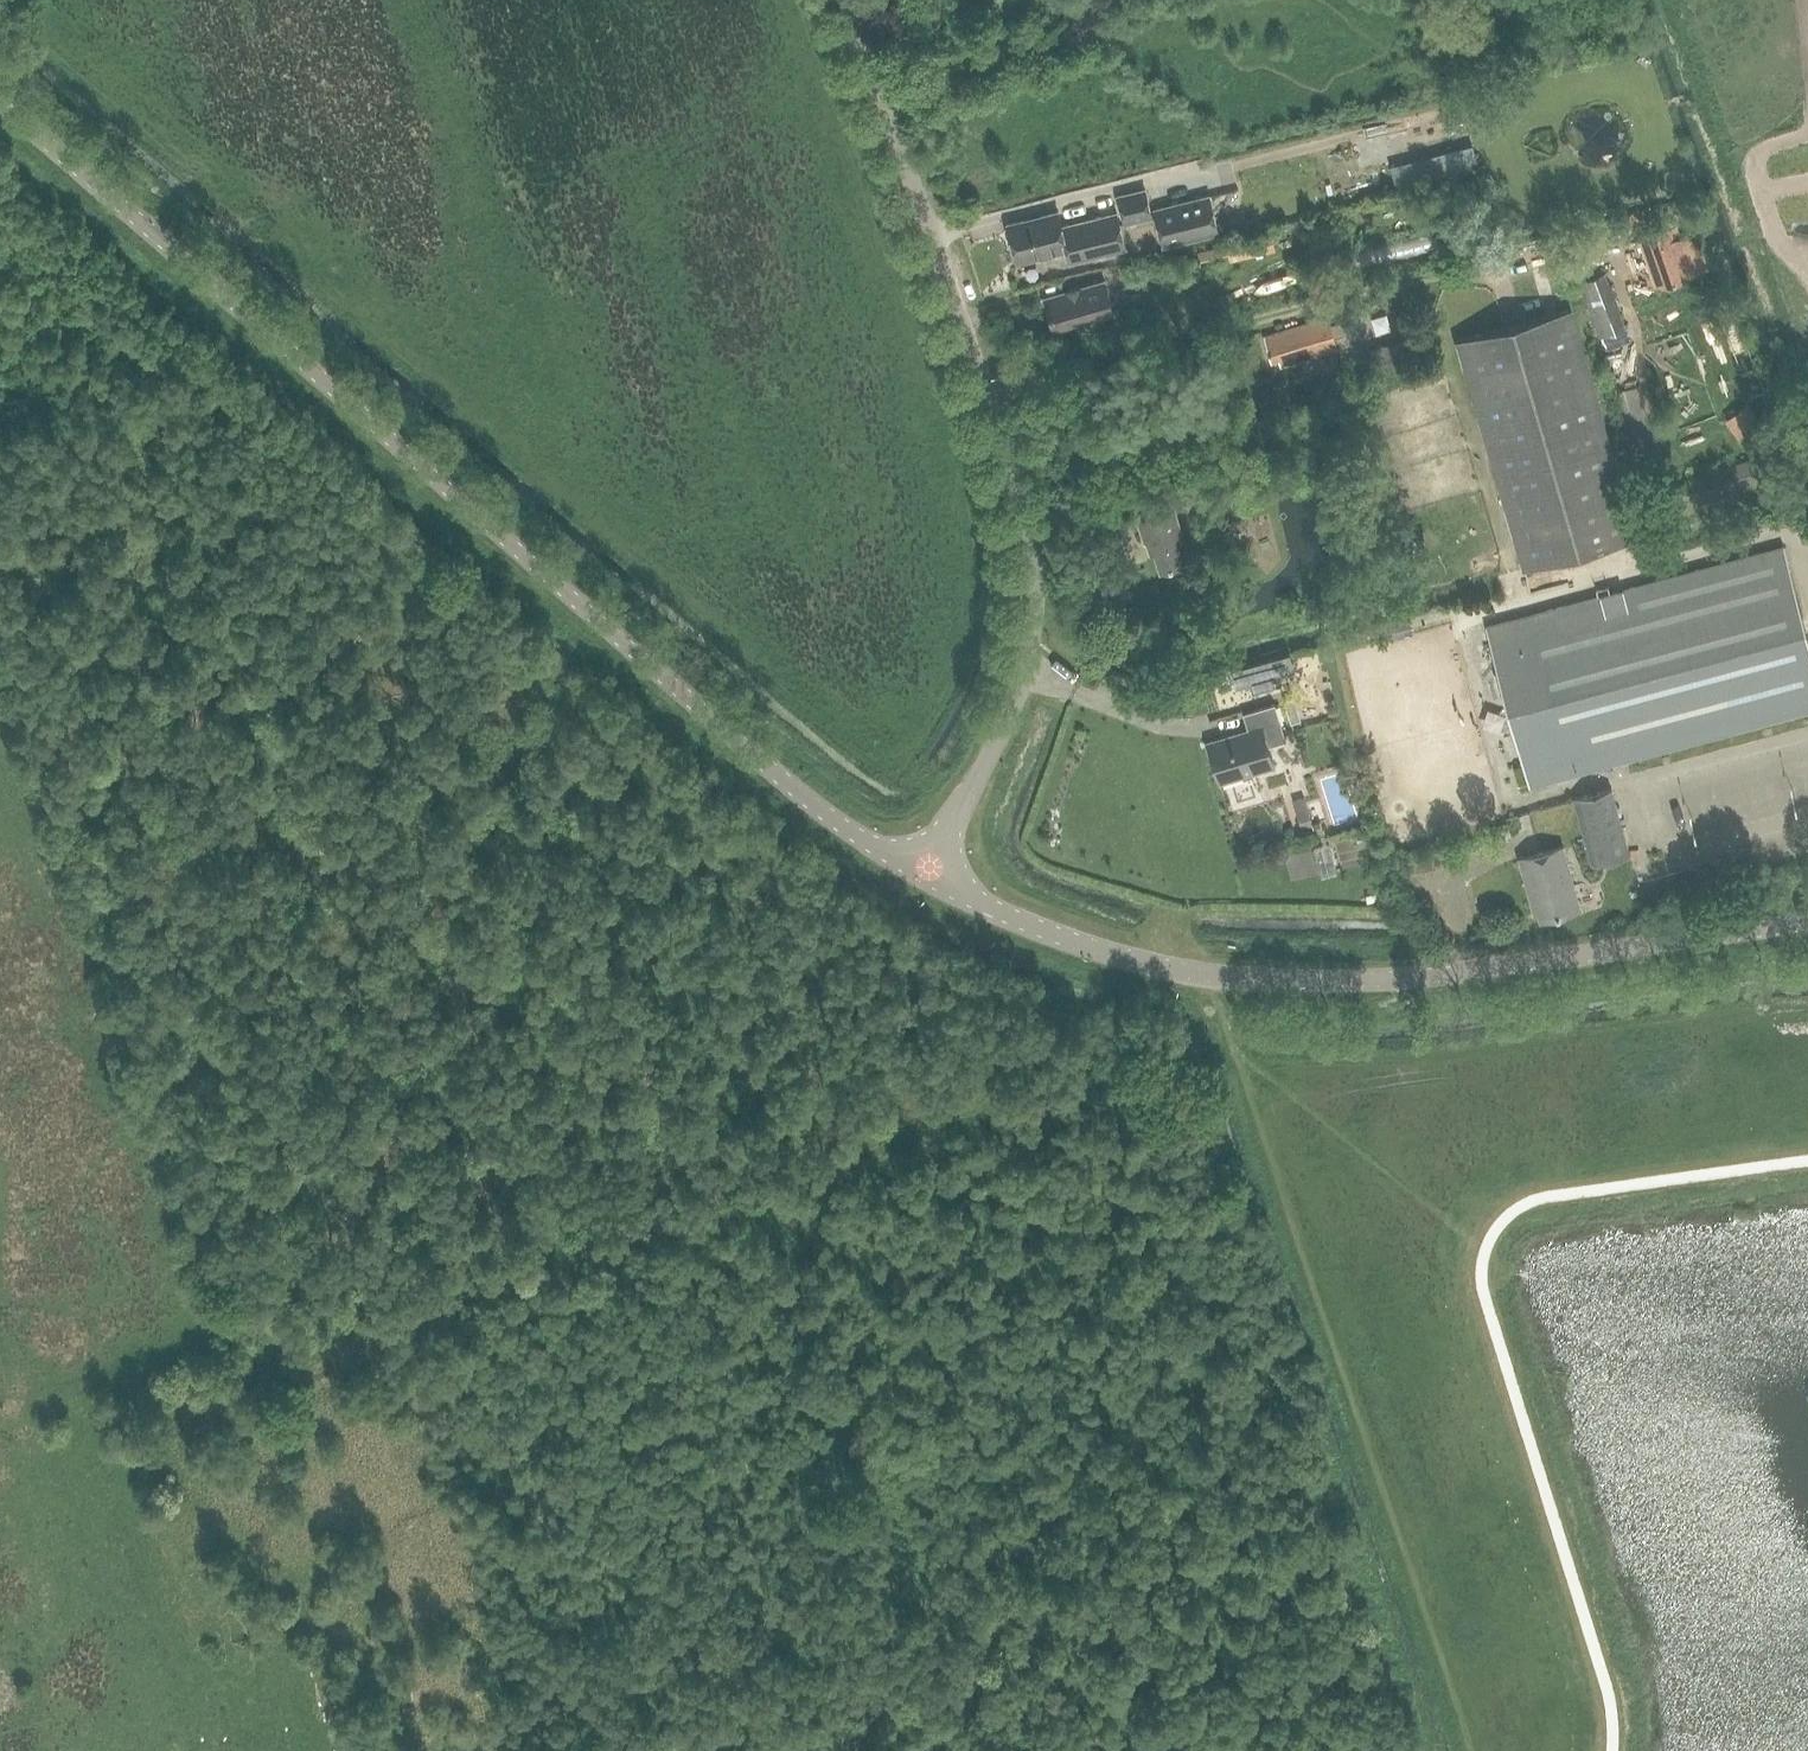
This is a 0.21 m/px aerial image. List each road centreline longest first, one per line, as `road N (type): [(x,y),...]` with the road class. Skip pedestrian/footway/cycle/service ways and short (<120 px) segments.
road 1 (unclassified): [(922,874),(810,804),(0,105)]
road 2 (residential): [(922,874),(1025,667),(1033,600),(1028,531),(989,394),(849,0)]
road 3 (unclassified): [(922,874),(1079,945),(1265,980),(1429,978),(1807,925)]
road 4 (track): [(881,89),(1071,34),(1091,17),(1090,0)]

